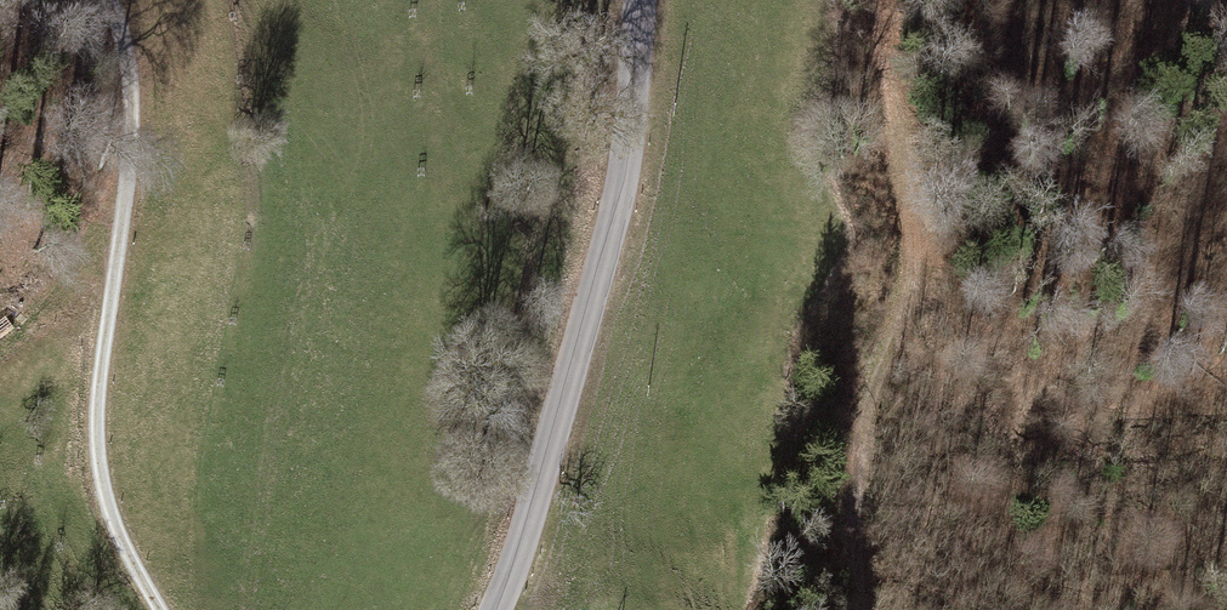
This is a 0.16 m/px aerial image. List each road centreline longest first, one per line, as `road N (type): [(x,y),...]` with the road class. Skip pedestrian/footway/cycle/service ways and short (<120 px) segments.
road 1 (track): [(109,0),(135,83),(133,177),(95,438),(112,532),(158,609)]
road 2 (tertiary): [(499,609),(599,293),(636,102),(641,0)]
road 3 (track): [(887,0),(918,243),(917,314),(865,461),(863,609)]

